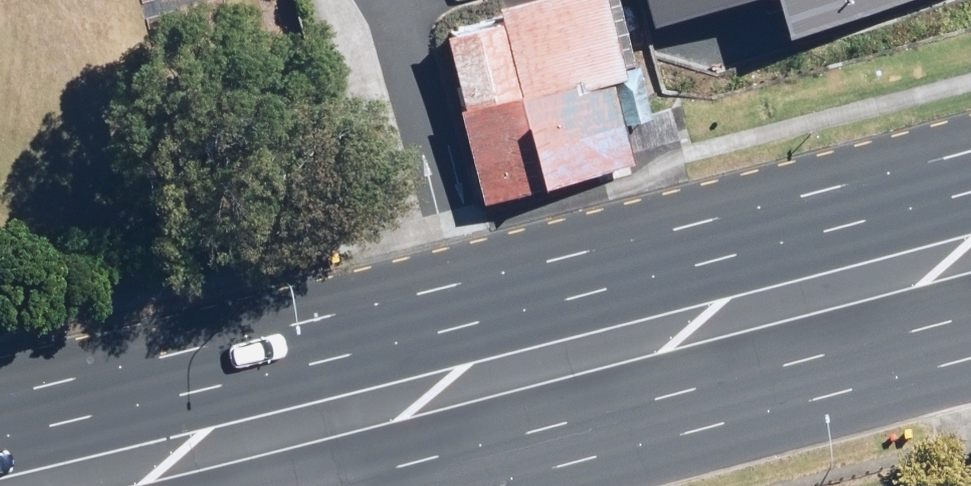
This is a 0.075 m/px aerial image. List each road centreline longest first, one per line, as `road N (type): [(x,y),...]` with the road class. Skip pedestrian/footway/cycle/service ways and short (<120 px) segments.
road 1 (primary): [(0,418),(970,167)]
road 2 (primary): [(970,321),(307,485)]

